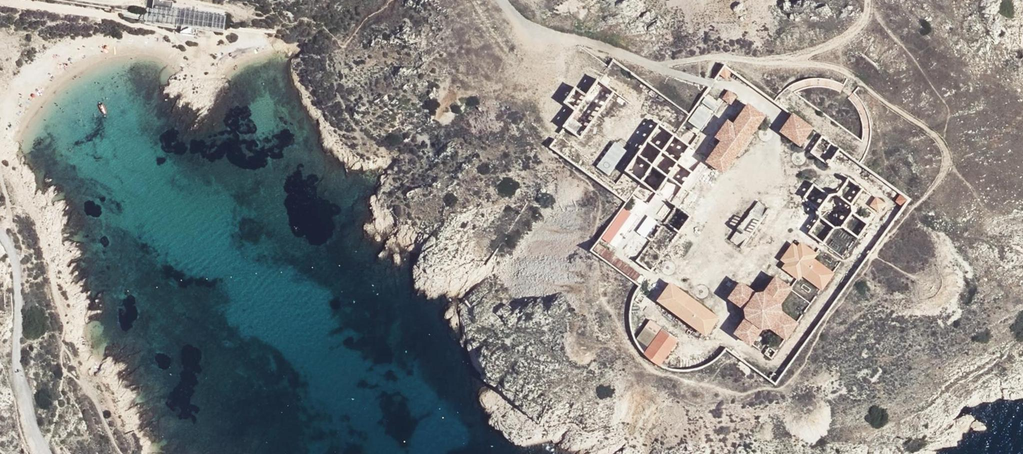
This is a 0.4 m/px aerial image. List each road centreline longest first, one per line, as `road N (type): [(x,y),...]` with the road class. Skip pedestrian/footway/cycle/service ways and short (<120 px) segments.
road 1 (track): [(649,65),(787,60),(860,28),(869,0)]
road 2 (unclassified): [(712,84),(536,29),(502,0)]
road 3 (unclassified): [(0,232),(16,269),(20,383),(45,453)]
road 4 (track): [(0,0),(169,33)]

